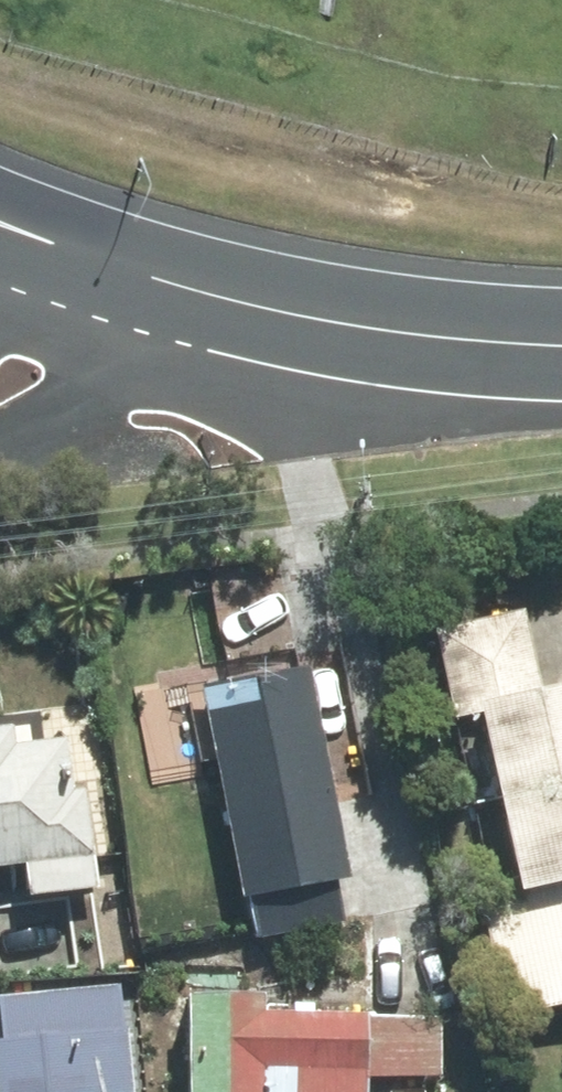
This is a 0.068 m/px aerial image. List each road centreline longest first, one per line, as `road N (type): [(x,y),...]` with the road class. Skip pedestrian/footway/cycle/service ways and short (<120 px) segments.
road 1 (secondary): [(174,292),(300,325),(561,353)]
road 2 (residential): [(174,292),(84,404),(0,457)]
road 3 (secondary): [(0,225),(174,292)]

